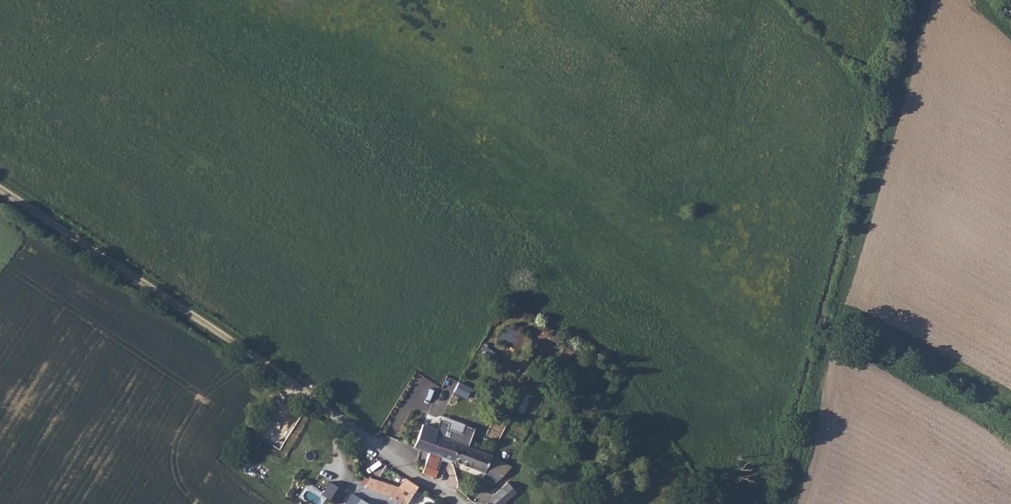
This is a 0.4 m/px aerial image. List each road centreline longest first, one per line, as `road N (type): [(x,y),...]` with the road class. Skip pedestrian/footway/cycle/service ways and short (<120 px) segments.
road 1 (unclassified): [(0,190),(457,503)]

